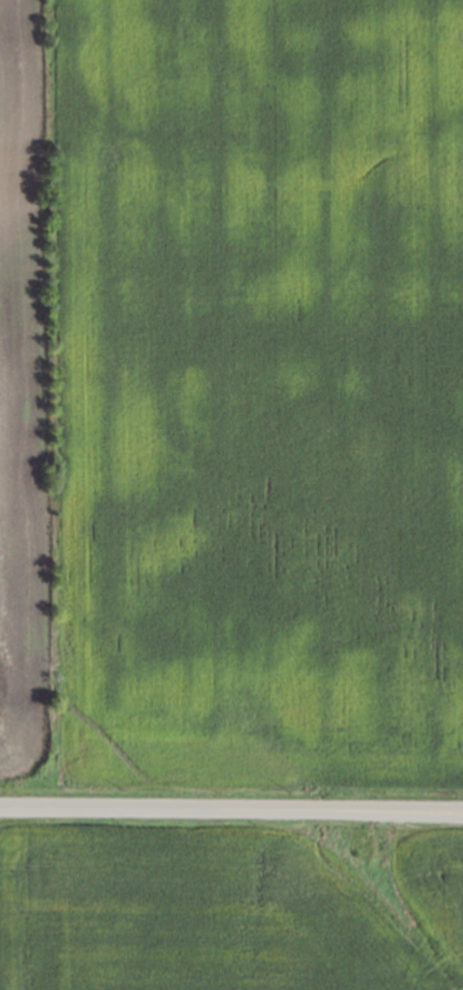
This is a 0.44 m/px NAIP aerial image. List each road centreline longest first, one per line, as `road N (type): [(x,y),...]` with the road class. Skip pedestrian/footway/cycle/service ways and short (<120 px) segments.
road 1 (tertiary): [(0,807),(462,811)]

